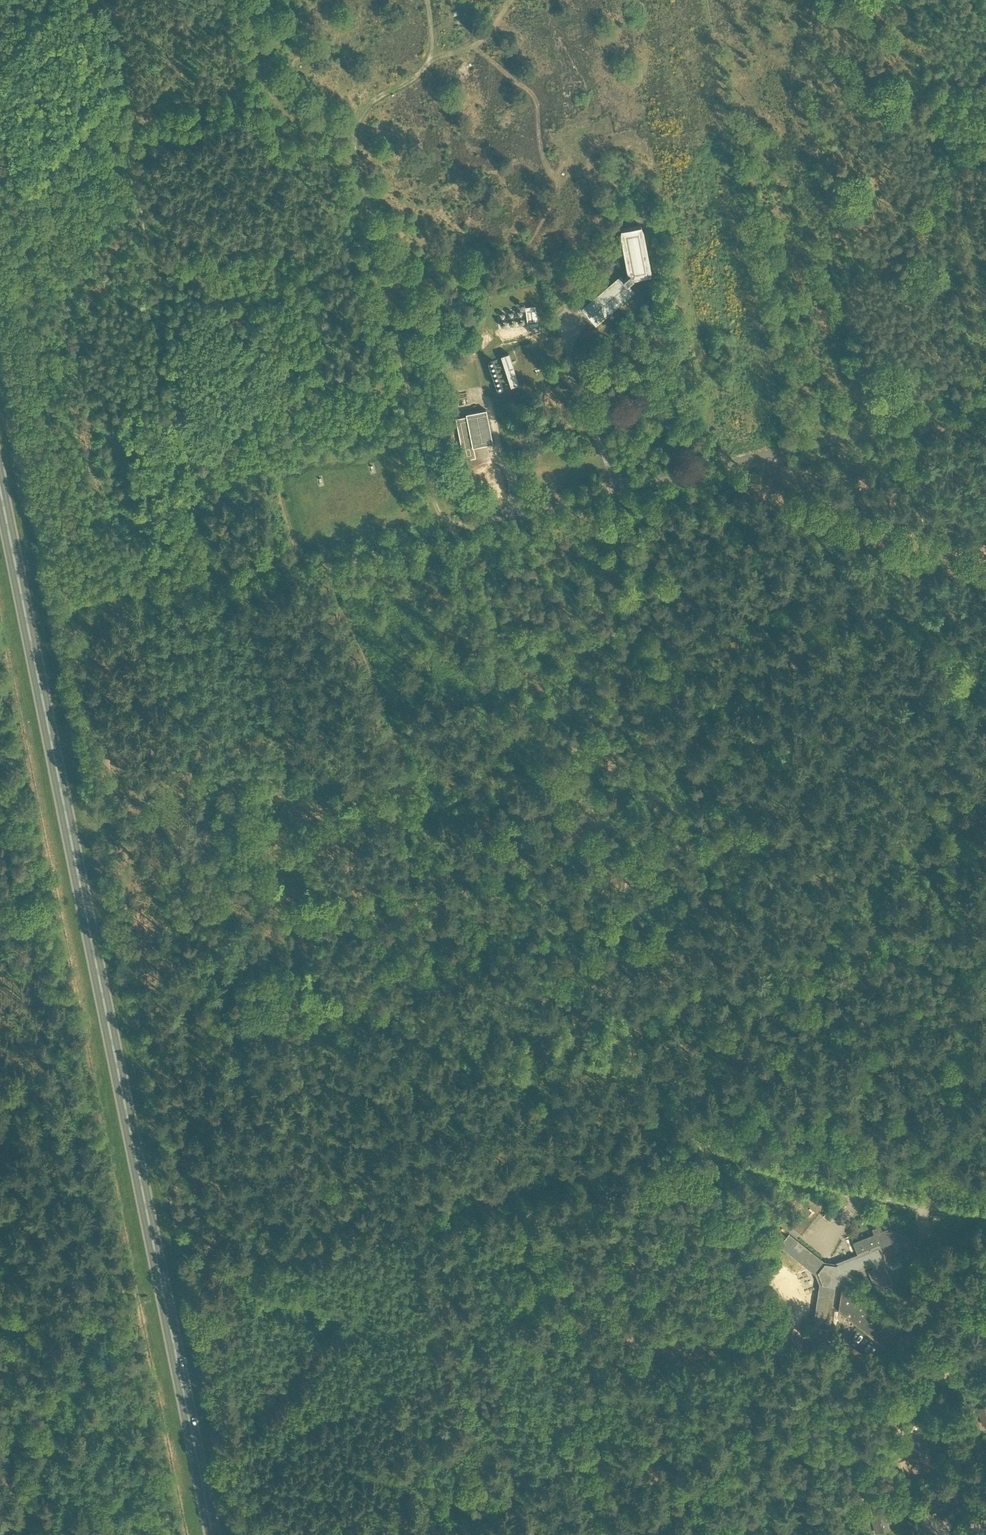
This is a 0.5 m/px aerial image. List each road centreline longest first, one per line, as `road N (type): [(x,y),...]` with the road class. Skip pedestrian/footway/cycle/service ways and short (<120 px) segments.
road 1 (trunk): [(213,1534),(0,488)]
road 2 (track): [(456,527),(439,506),(406,388),(352,132),(362,108),(424,68),(432,47),(428,0)]
road 3 (unclassified): [(456,527),(985,404)]
road 4 (track): [(517,1534),(473,1428),(421,1221)]

